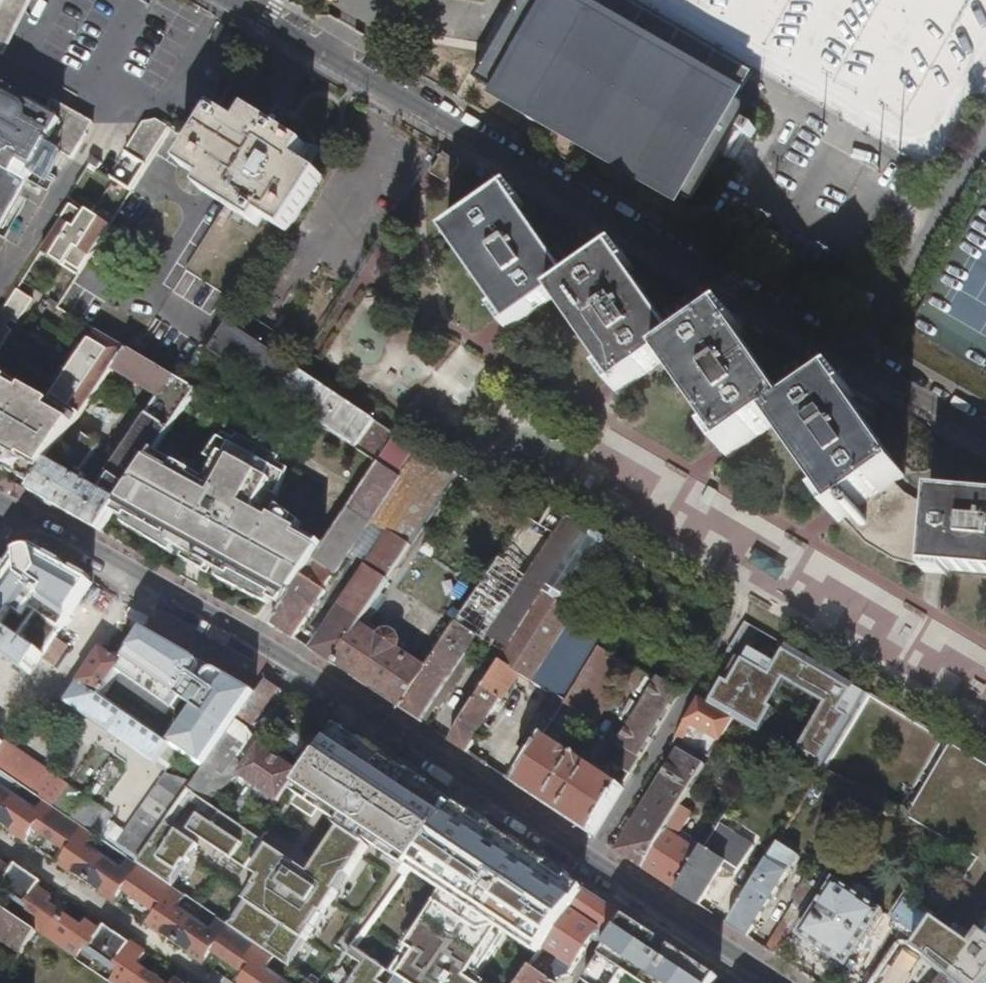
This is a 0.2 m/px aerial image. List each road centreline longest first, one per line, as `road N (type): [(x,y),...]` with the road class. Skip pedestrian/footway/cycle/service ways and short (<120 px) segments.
road 1 (residential): [(777,982),(261,642),(15,511)]
road 2 (residential): [(228,0),(985,437)]

